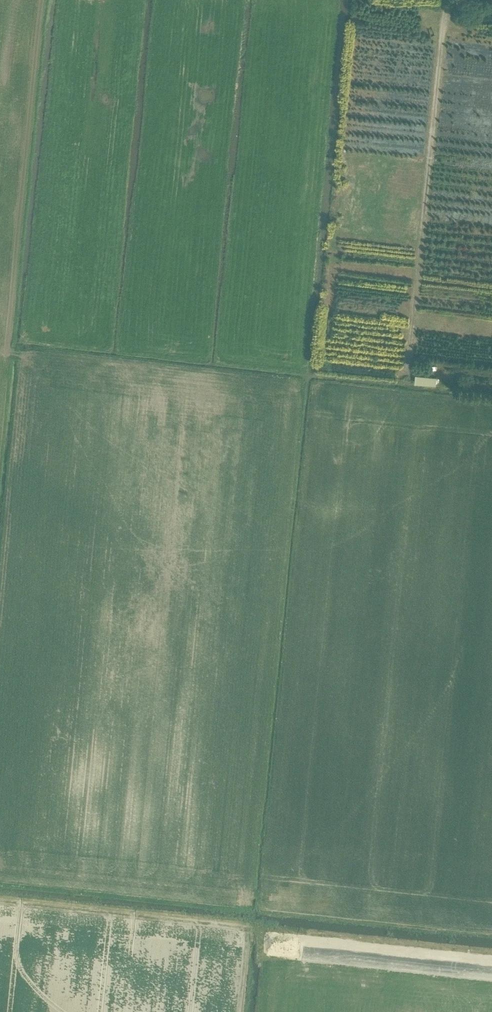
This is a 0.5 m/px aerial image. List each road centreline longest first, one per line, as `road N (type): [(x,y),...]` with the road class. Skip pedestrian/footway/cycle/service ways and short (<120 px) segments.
road 1 (track): [(409,368),(447,0)]
road 2 (unclassified): [(491,969),(284,947)]

